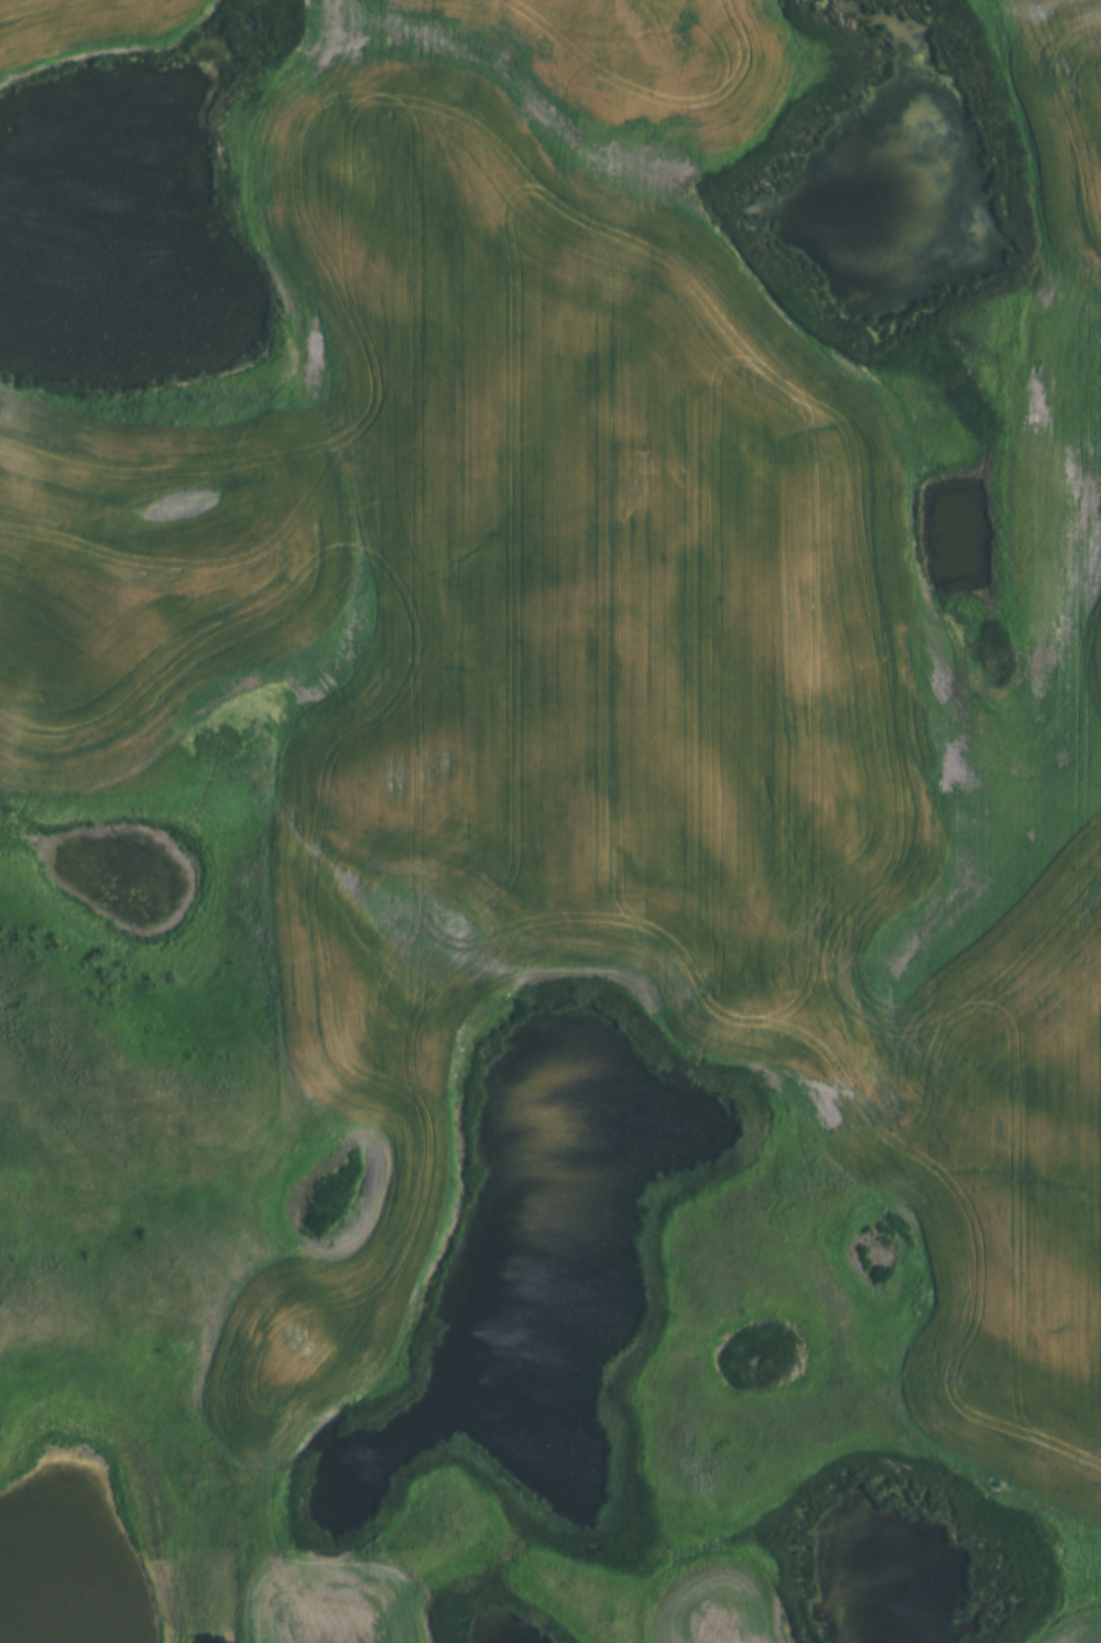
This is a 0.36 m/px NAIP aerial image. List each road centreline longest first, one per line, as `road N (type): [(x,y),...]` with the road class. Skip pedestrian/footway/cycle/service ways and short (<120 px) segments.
road 1 (track): [(803,1104),(833,1159),(895,1171),(922,1199),(937,1267),(923,1376),(936,1433),(996,1474),(1100,1517)]

